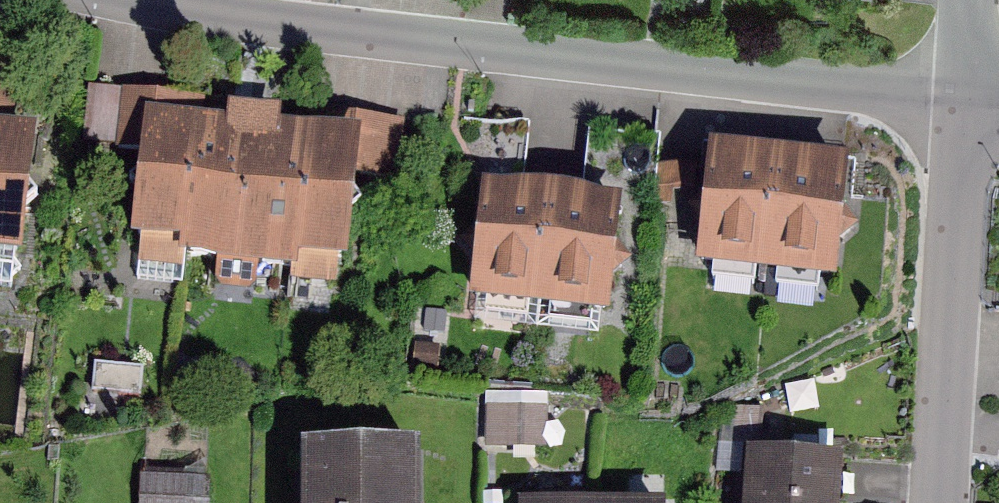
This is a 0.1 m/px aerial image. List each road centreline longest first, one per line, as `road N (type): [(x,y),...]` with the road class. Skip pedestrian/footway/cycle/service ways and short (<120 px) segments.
road 1 (residential): [(976,105),(131,0)]
road 2 (residential): [(976,105),(946,502)]

